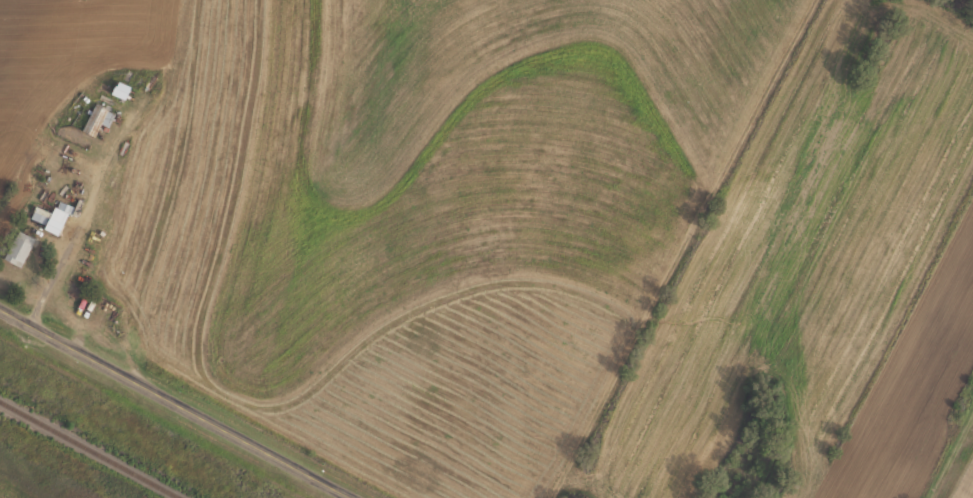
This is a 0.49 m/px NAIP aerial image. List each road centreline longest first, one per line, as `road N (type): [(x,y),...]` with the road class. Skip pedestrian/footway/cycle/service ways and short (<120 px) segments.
road 1 (tertiary): [(363,497),(0,302)]

